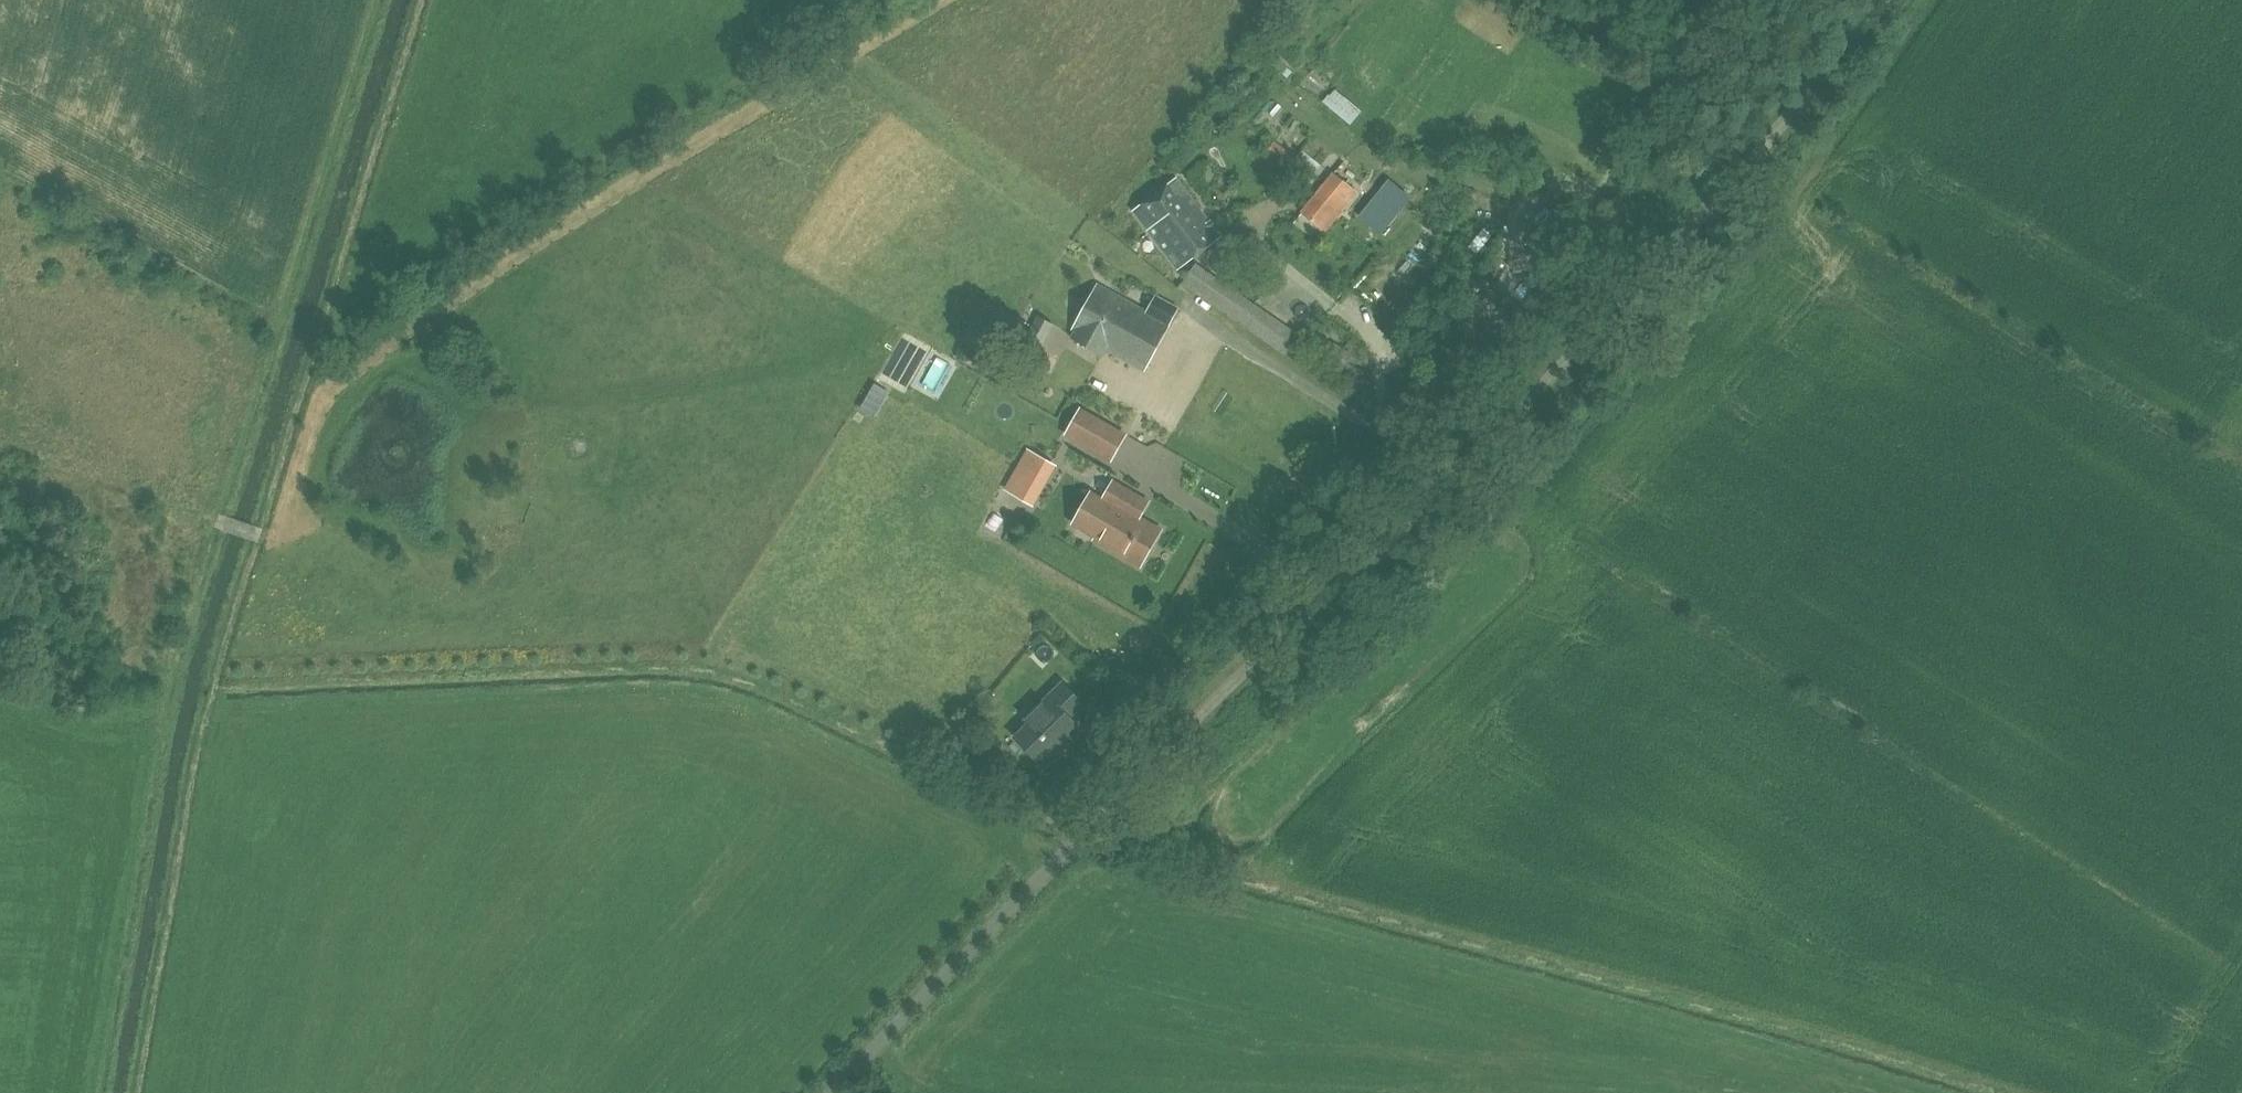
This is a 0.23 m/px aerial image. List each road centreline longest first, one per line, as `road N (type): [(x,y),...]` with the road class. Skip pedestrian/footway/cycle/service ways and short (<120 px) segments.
road 1 (unclassified): [(1881,0),(1785,128),(1448,486),(935,984),(836,1092)]

